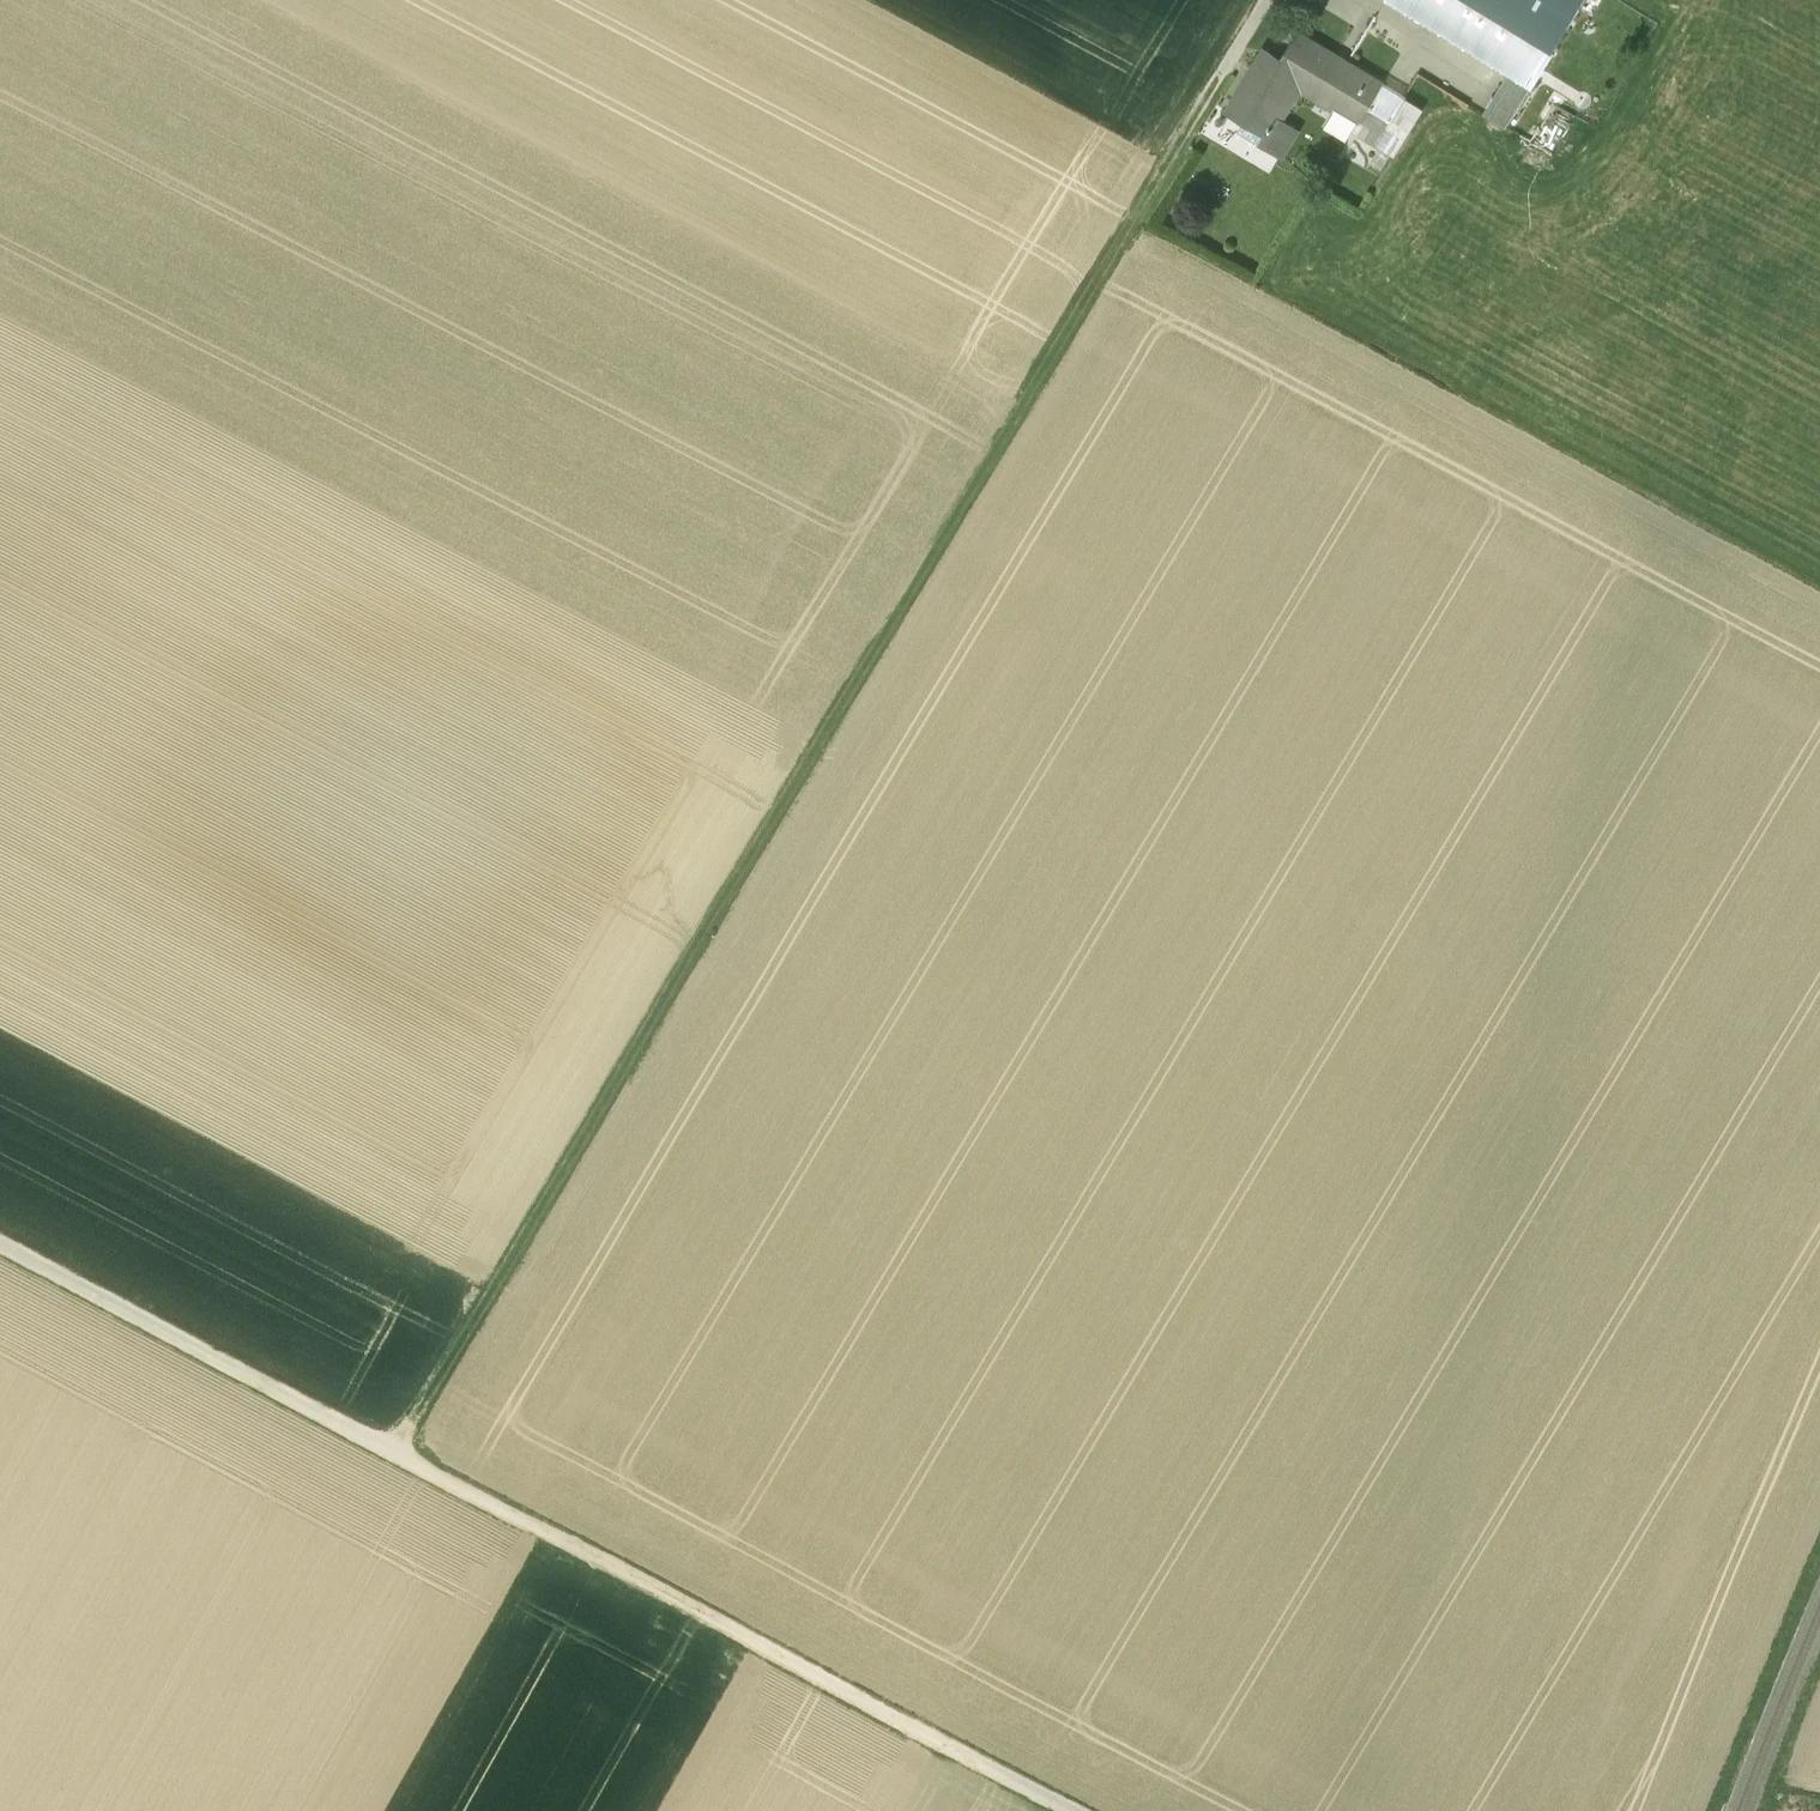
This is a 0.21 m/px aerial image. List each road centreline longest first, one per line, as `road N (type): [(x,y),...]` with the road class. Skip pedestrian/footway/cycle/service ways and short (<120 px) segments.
road 1 (track): [(407,1462),(1250,30)]
road 2 (track): [(1074,1810),(407,1462)]
road 3 (track): [(407,1462),(0,1246)]

